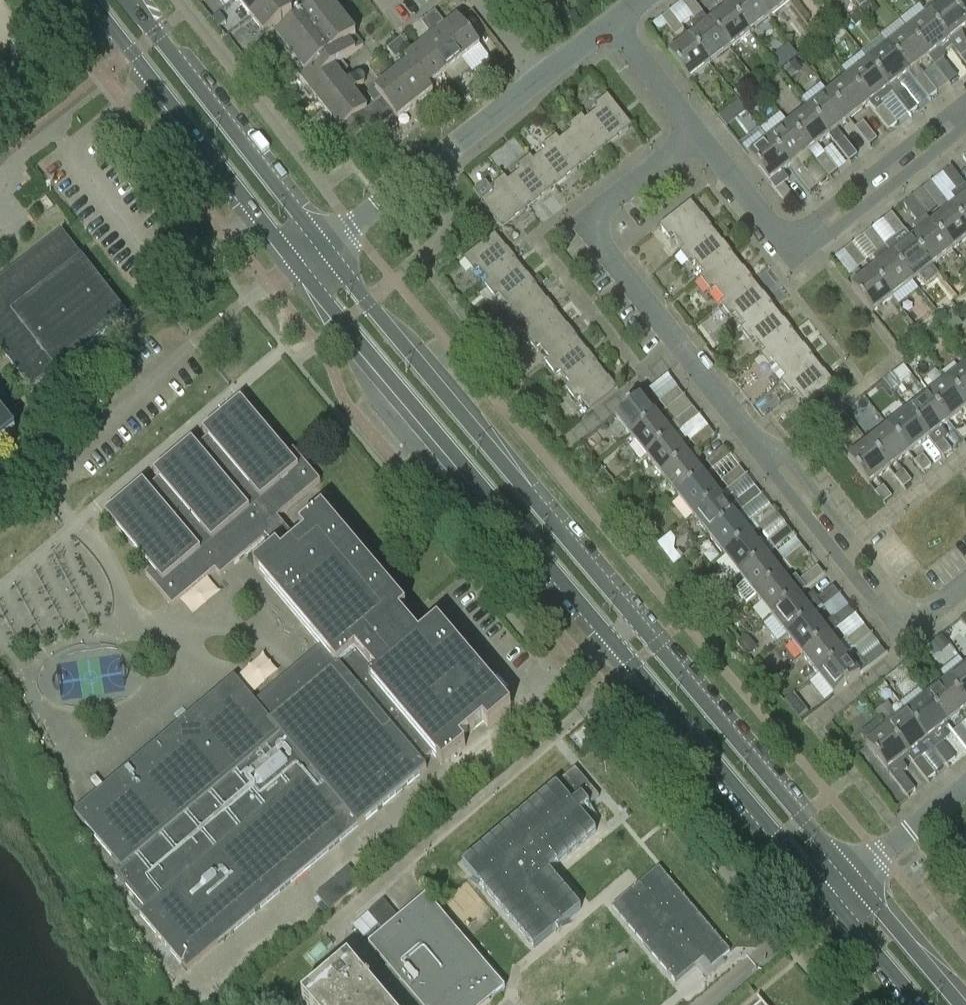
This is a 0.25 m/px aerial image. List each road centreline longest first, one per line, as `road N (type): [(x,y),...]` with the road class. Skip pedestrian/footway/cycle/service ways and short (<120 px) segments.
road 1 (tertiary): [(298,267),(830,896)]
road 2 (tertiary): [(850,880),(322,249)]
road 3 (residential): [(756,435),(596,232),(599,218),(694,136)]
road 4 (tertiary): [(94,0),(298,267)]
road 5 (tertiary): [(322,249),(130,0)]
road 6 (residential): [(322,249),(541,81)]
road 7 (residential): [(756,435),(765,464),(897,629),(929,627)]
road 8 (residential): [(929,627),(774,444),(756,435)]
road 9 (residential): [(965,104),(780,237)]
road 10 (residential): [(780,237),(831,234),(965,119)]
road 11 (tertiary): [(957,1004),(850,880)]
road 12 (residential): [(850,880),(965,794)]
road 13 (tertiary): [(830,896),(923,1004)]
road 14 (residential): [(694,136),(610,26)]
road 15 (residential): [(780,237),(694,136)]

